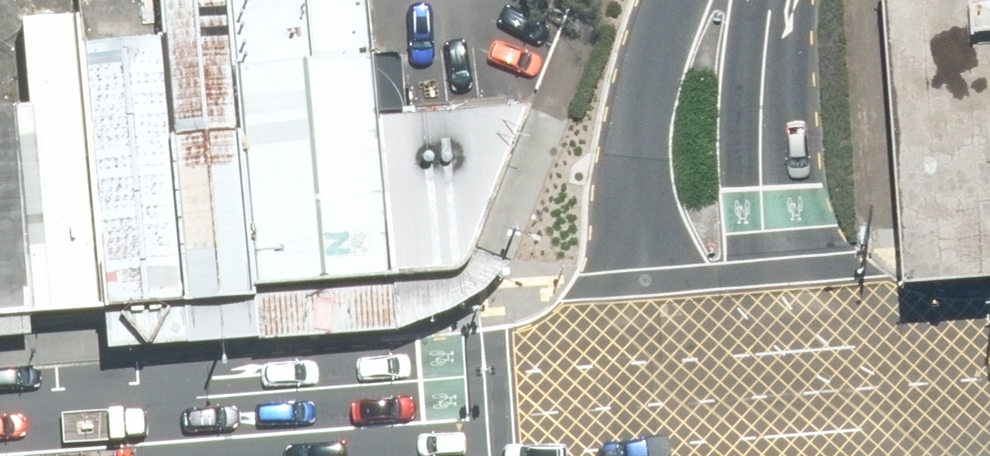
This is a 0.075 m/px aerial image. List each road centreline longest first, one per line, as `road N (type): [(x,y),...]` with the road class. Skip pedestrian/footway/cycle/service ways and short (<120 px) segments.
road 1 (secondary): [(662,404),(0,455)]
road 2 (secondary): [(662,404),(648,281),(649,85),(685,0)]
road 3 (secondary): [(766,0),(785,233),(811,390)]
road 4 (secondary): [(989,379),(811,390)]
road 5 (secondary): [(811,390),(662,404)]

